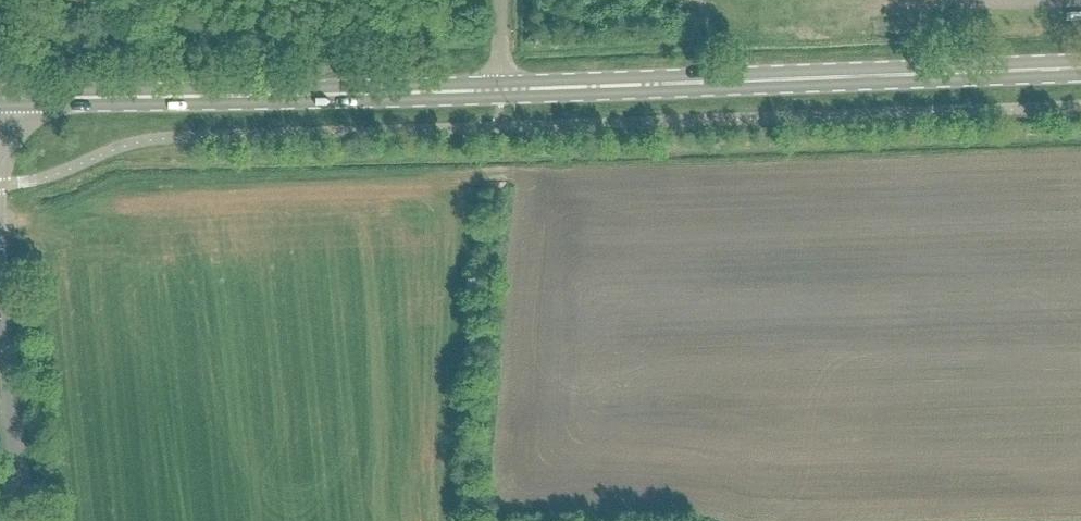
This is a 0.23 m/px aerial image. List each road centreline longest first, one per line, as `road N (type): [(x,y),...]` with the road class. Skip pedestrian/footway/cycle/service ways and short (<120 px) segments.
road 1 (secondary): [(500,90),(1080,68)]
road 2 (secondary): [(104,97),(500,90)]
road 3 (tertiary): [(25,520),(0,293)]

